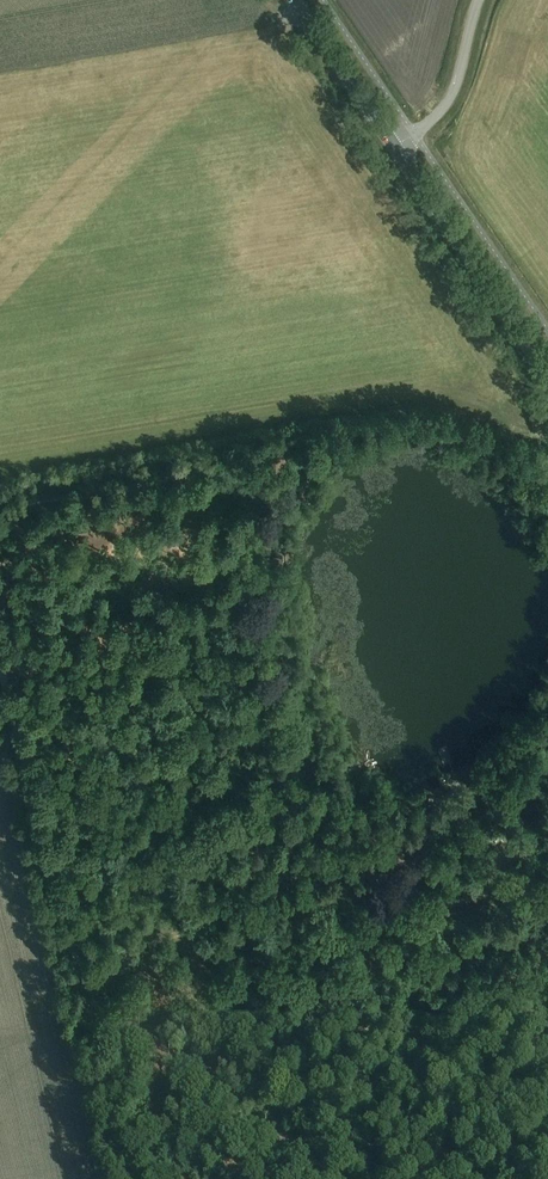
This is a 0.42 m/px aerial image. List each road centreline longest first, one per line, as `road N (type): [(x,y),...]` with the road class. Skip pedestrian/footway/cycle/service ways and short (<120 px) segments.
road 1 (secondary): [(547,371),(394,148)]
road 2 (secondary): [(394,148),(295,0)]
road 3 (unclassified): [(394,148),(453,92),(478,0)]

